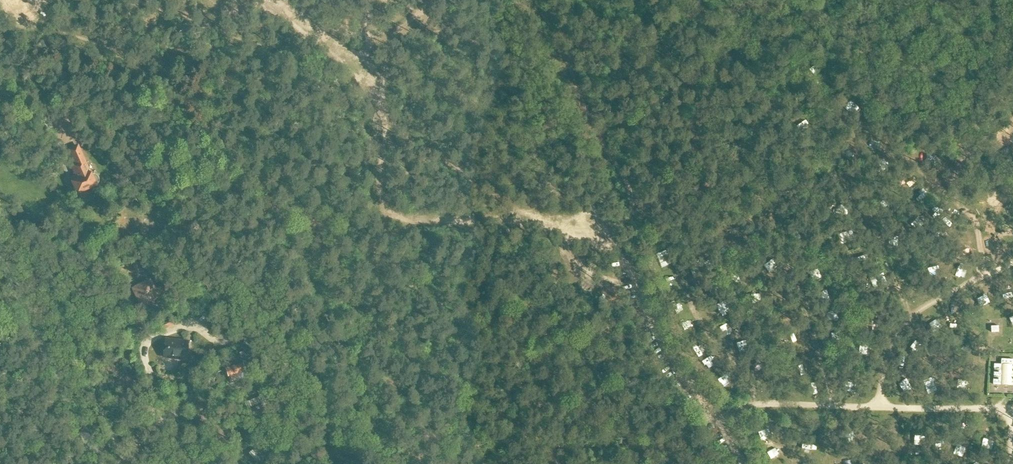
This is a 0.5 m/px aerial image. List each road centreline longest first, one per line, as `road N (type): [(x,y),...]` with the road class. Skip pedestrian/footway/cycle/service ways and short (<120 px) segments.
road 1 (track): [(719,423),(672,359),(606,239),(536,220),(410,220),(388,210),(379,96),(353,64),(263,0)]
road 2 (track): [(1012,139),(957,175),(957,199),(976,226),(983,275),(912,316),(896,333),(886,355),(882,407)]
road 3 (track): [(719,423),(759,404),(1012,409)]
road 4 (track): [(912,316),(832,172),(827,151),(839,103)]
road 5 (secondary): [(100,463),(0,254)]
road 6 (track): [(780,226),(802,290),(800,315),(833,406)]
road 7 (track): [(562,57),(735,0)]
road 8 (track): [(529,219),(383,117)]
road 9 (track): [(759,404),(707,336),(676,275)]

